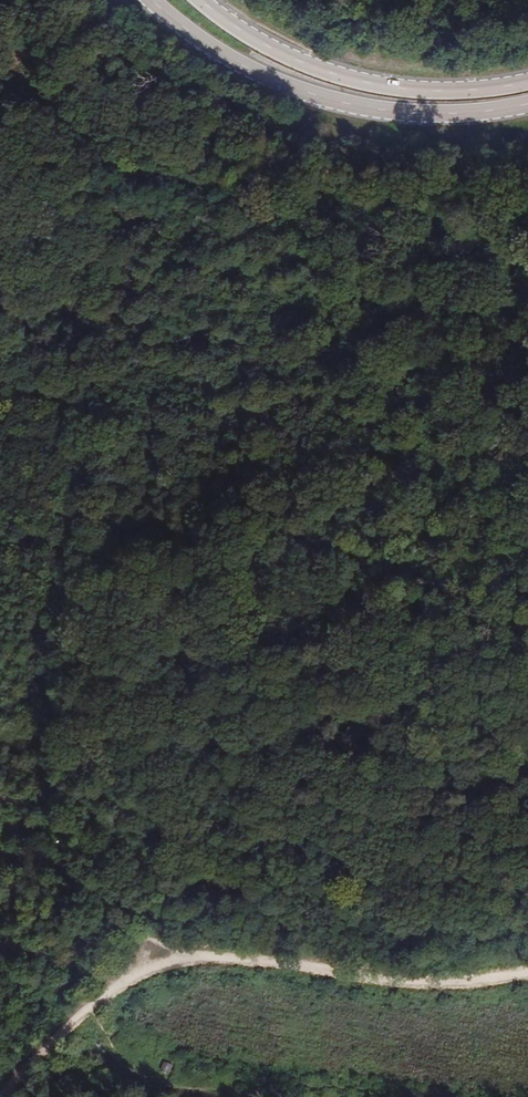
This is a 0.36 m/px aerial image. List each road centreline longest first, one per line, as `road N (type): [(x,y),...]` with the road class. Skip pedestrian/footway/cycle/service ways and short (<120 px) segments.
road 1 (track): [(0,380),(30,384),(66,405),(82,441),(81,500),(63,566),(61,840),(92,897),(160,962)]
road 2 (track): [(527,775),(376,712),(353,686),(350,665),(370,648),(412,641),(488,657),(527,643)]
road 3 (secondary): [(151,0),(231,58),(351,105),(469,112),(527,105)]
road 4 (track): [(527,971),(441,979),(238,956),(160,962)]
road 5 (secondary): [(527,82),(472,90),(352,80),(294,60),(200,0)]
road 6 (track): [(342,872),(433,825),(502,830),(527,817)]
road 7 (track): [(88,1008),(0,1095)]

